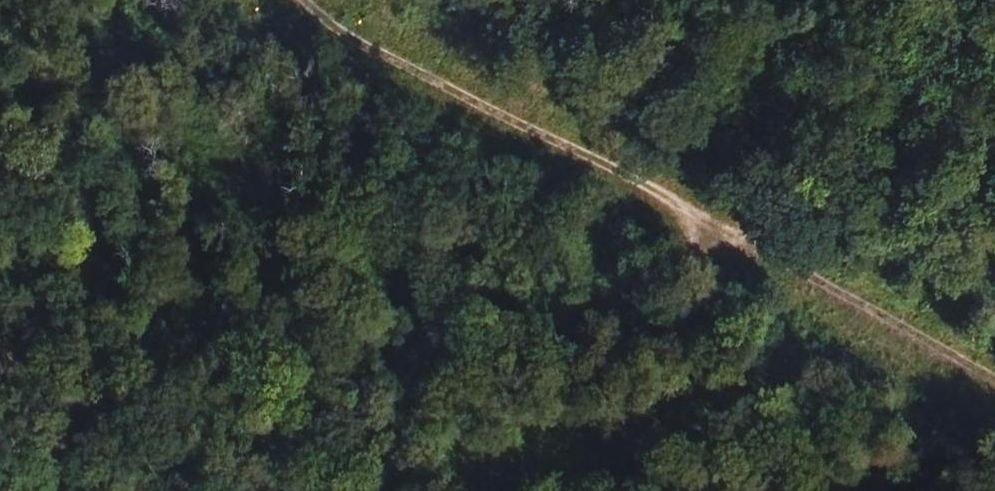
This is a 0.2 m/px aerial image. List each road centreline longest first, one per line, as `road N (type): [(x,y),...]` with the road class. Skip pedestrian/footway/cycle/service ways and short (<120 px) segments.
road 1 (track): [(302,0),(317,18),(375,52),(723,215),(994,377)]
road 2 (track): [(90,490),(108,66),(174,0)]

